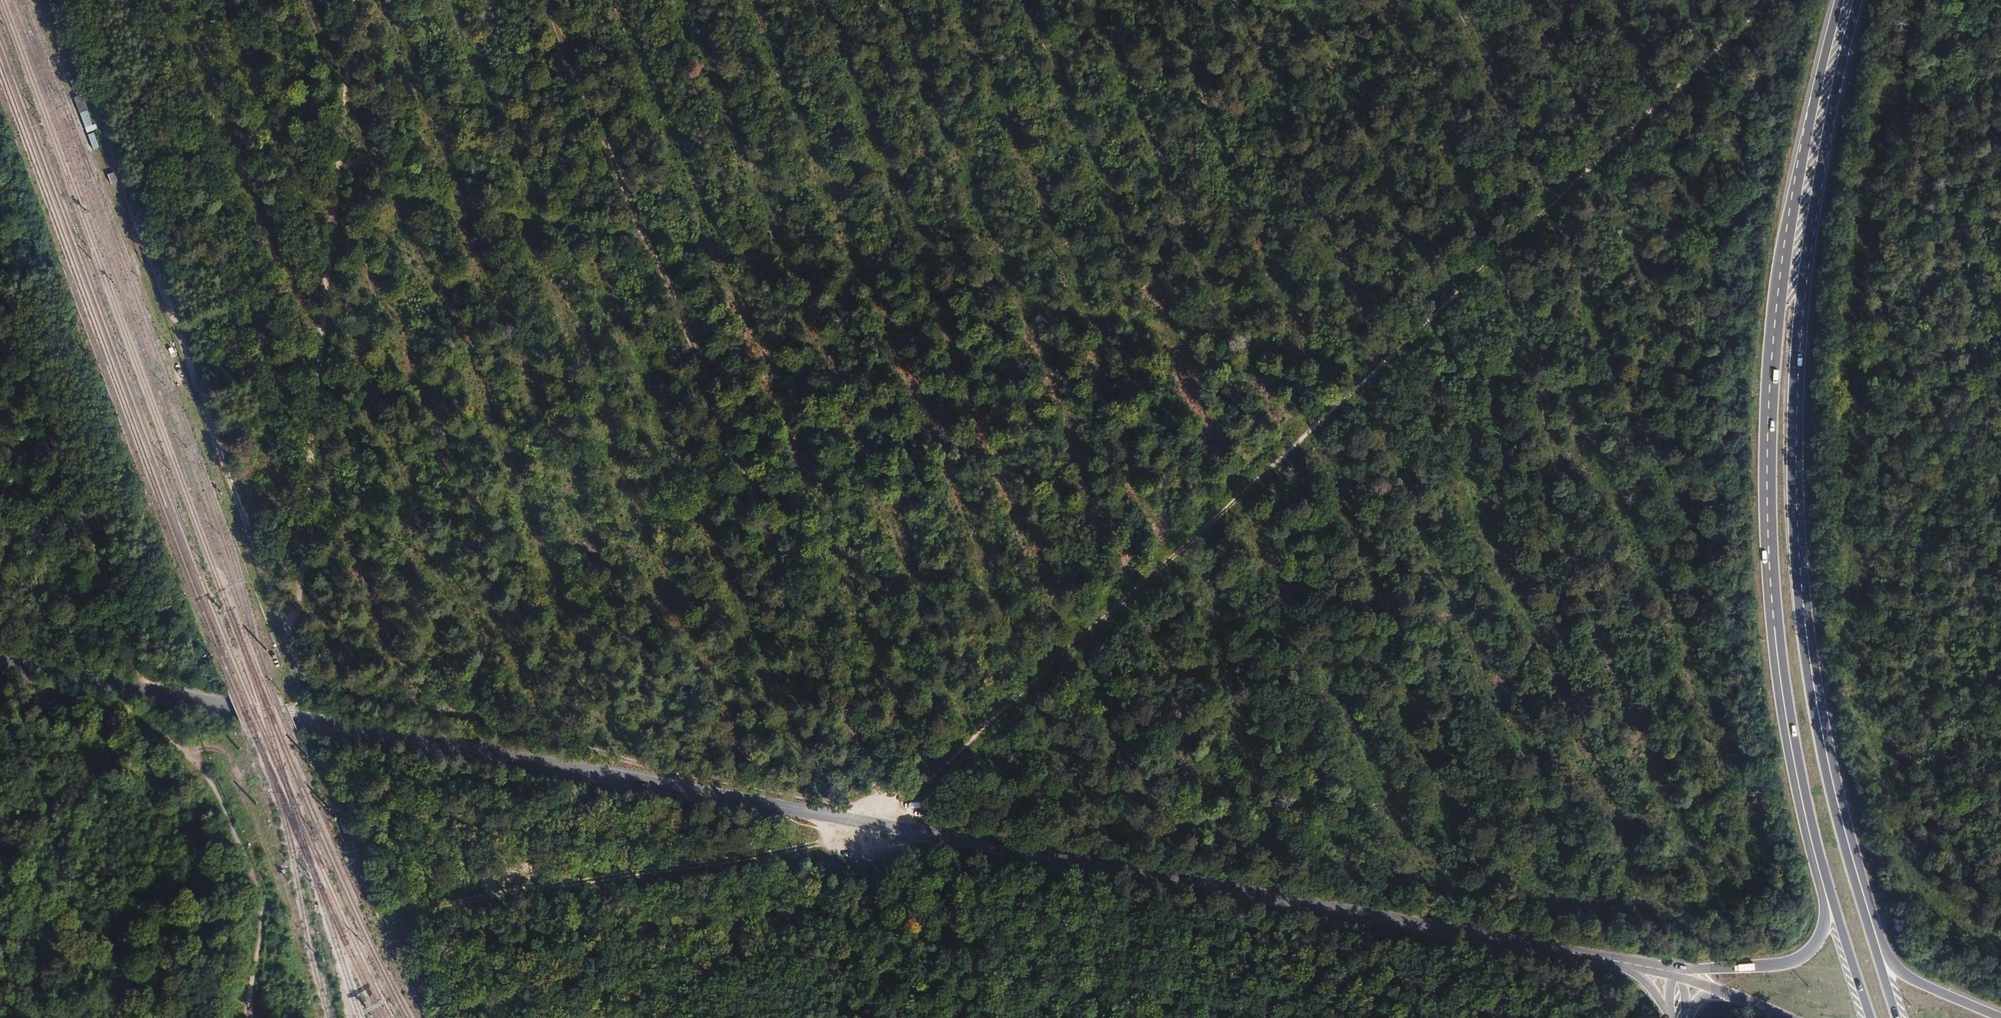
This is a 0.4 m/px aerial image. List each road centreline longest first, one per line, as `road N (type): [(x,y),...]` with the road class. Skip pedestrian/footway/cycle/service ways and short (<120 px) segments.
road 1 (tertiary): [(0,670),(1622,962)]
road 2 (track): [(335,222),(1725,486)]
road 3 (track): [(1768,0),(886,826),(859,1017)]
road 4 (track): [(543,0),(886,826)]
road 5 (track): [(355,0),(293,627),(306,672)]
road 6 (track): [(57,0),(293,627)]
road 7 (primary): [(1839,0),(1781,303),(1771,492),(1779,627)]
road 8 (primary): [(1797,589),(1794,356),(1818,179),(1858,0)]
road 9 (primary): [(2000,1017),(1890,963),(1840,799),(1807,601),(1797,589)]
road 10 (track): [(886,826),(835,844),(480,898),(404,921)]
road 11 (track): [(1665,478),(1567,931)]
road 12 (primary): [(1779,627),(1772,640),(1779,698),(1824,927),(1792,964),(1690,969)]
road 13 (primary): [(1896,1017),(1829,787),(1797,589)]
road 14 (primary): [(1779,627),(1809,807),(1870,1017)]
road 15 (track): [(195,754),(234,810),(260,887),(250,1017)]
road 16 (track): [(886,826),(1006,1017)]
road 17 (track): [(195,754),(123,720),(0,686)]

